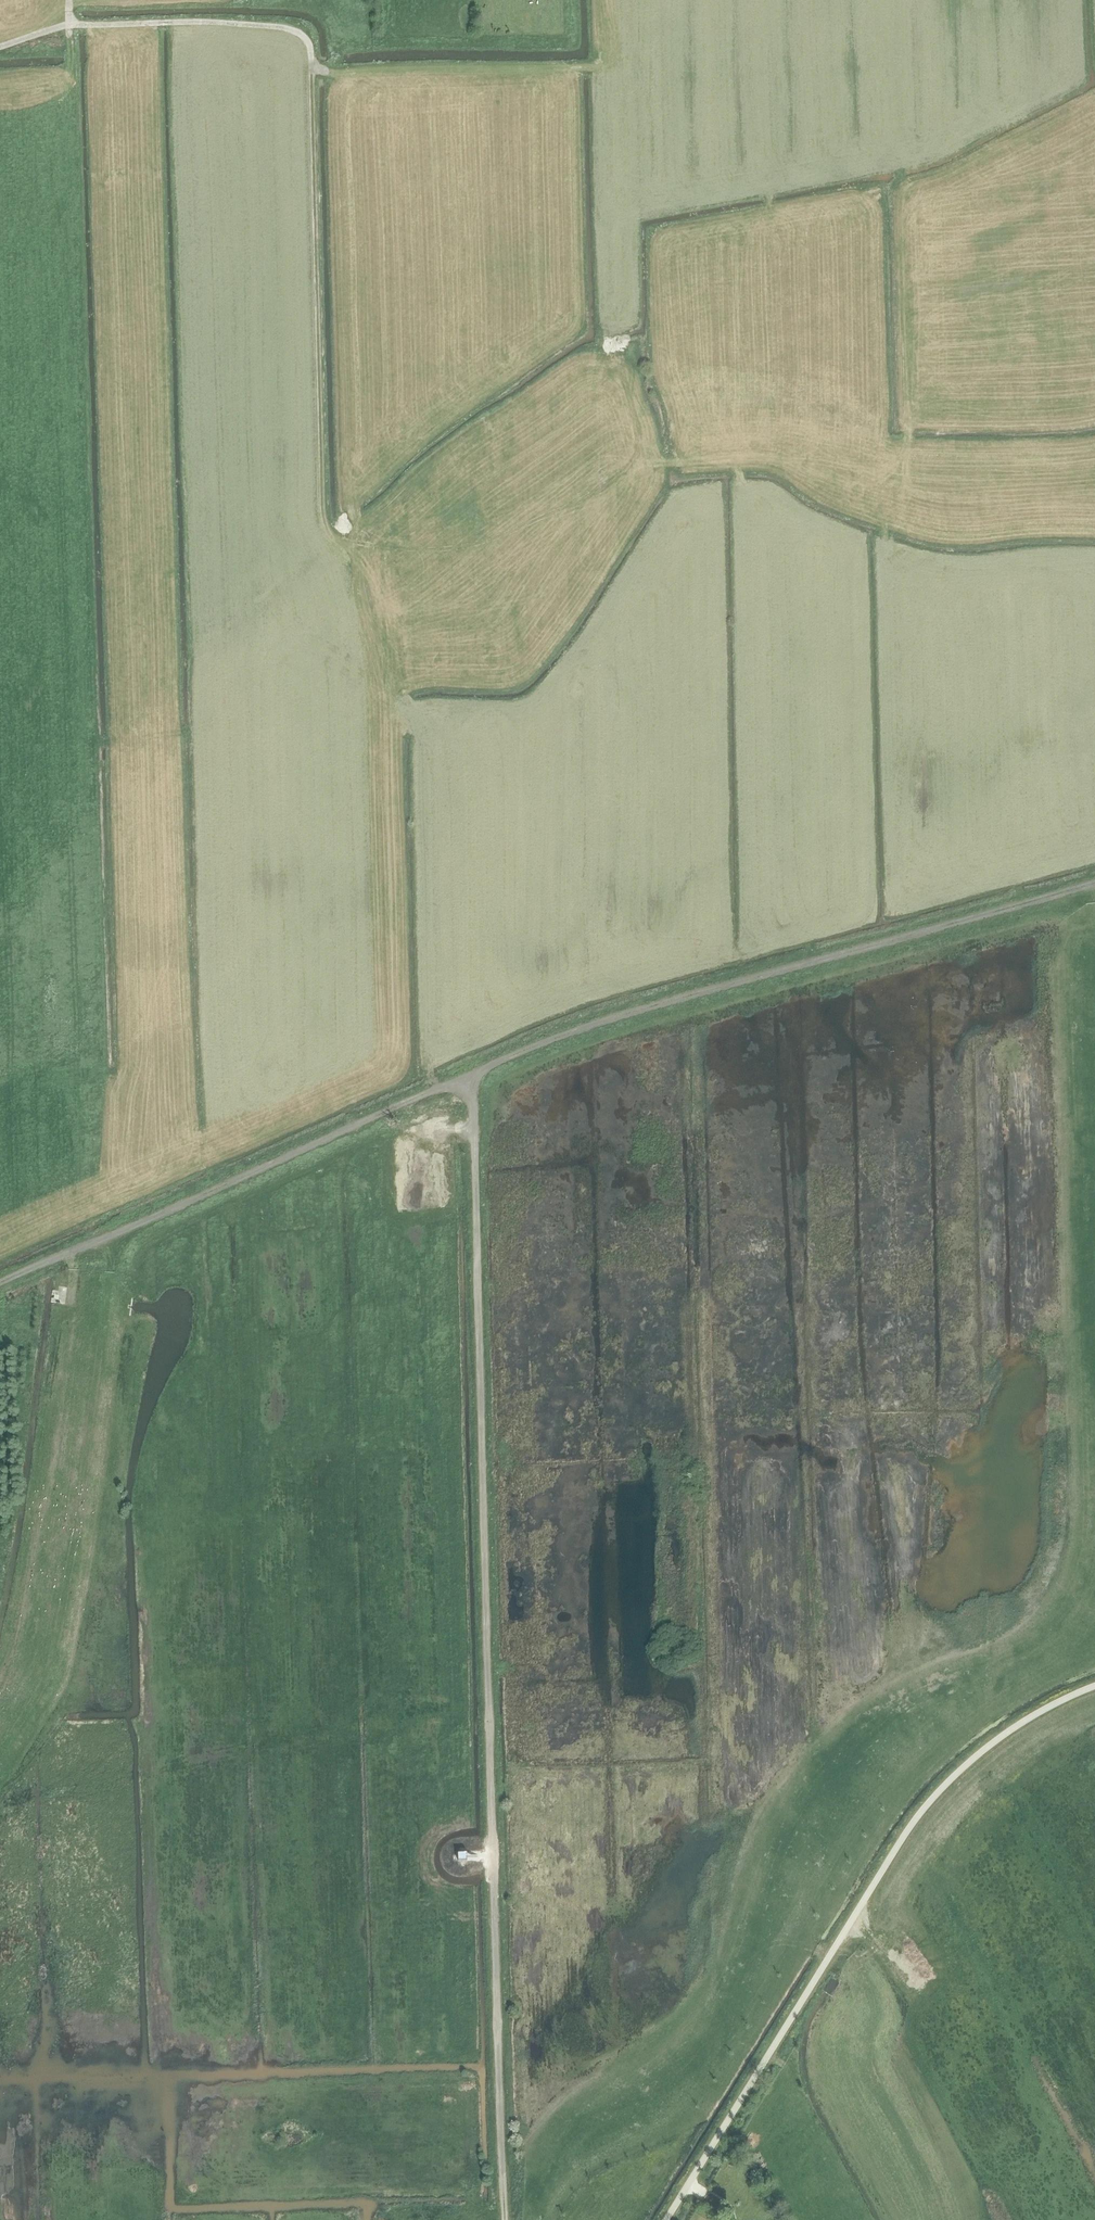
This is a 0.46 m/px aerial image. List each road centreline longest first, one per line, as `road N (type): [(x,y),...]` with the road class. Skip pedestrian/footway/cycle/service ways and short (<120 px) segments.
road 1 (track): [(503,2219),(473,1097),(461,1079)]
road 2 (unclassified): [(666,2219),(920,1813),(997,1739),(1094,1686)]
road 3 (track): [(1094,880),(574,1025),(461,1079)]
road 4 (track): [(461,1079),(0,1284)]

